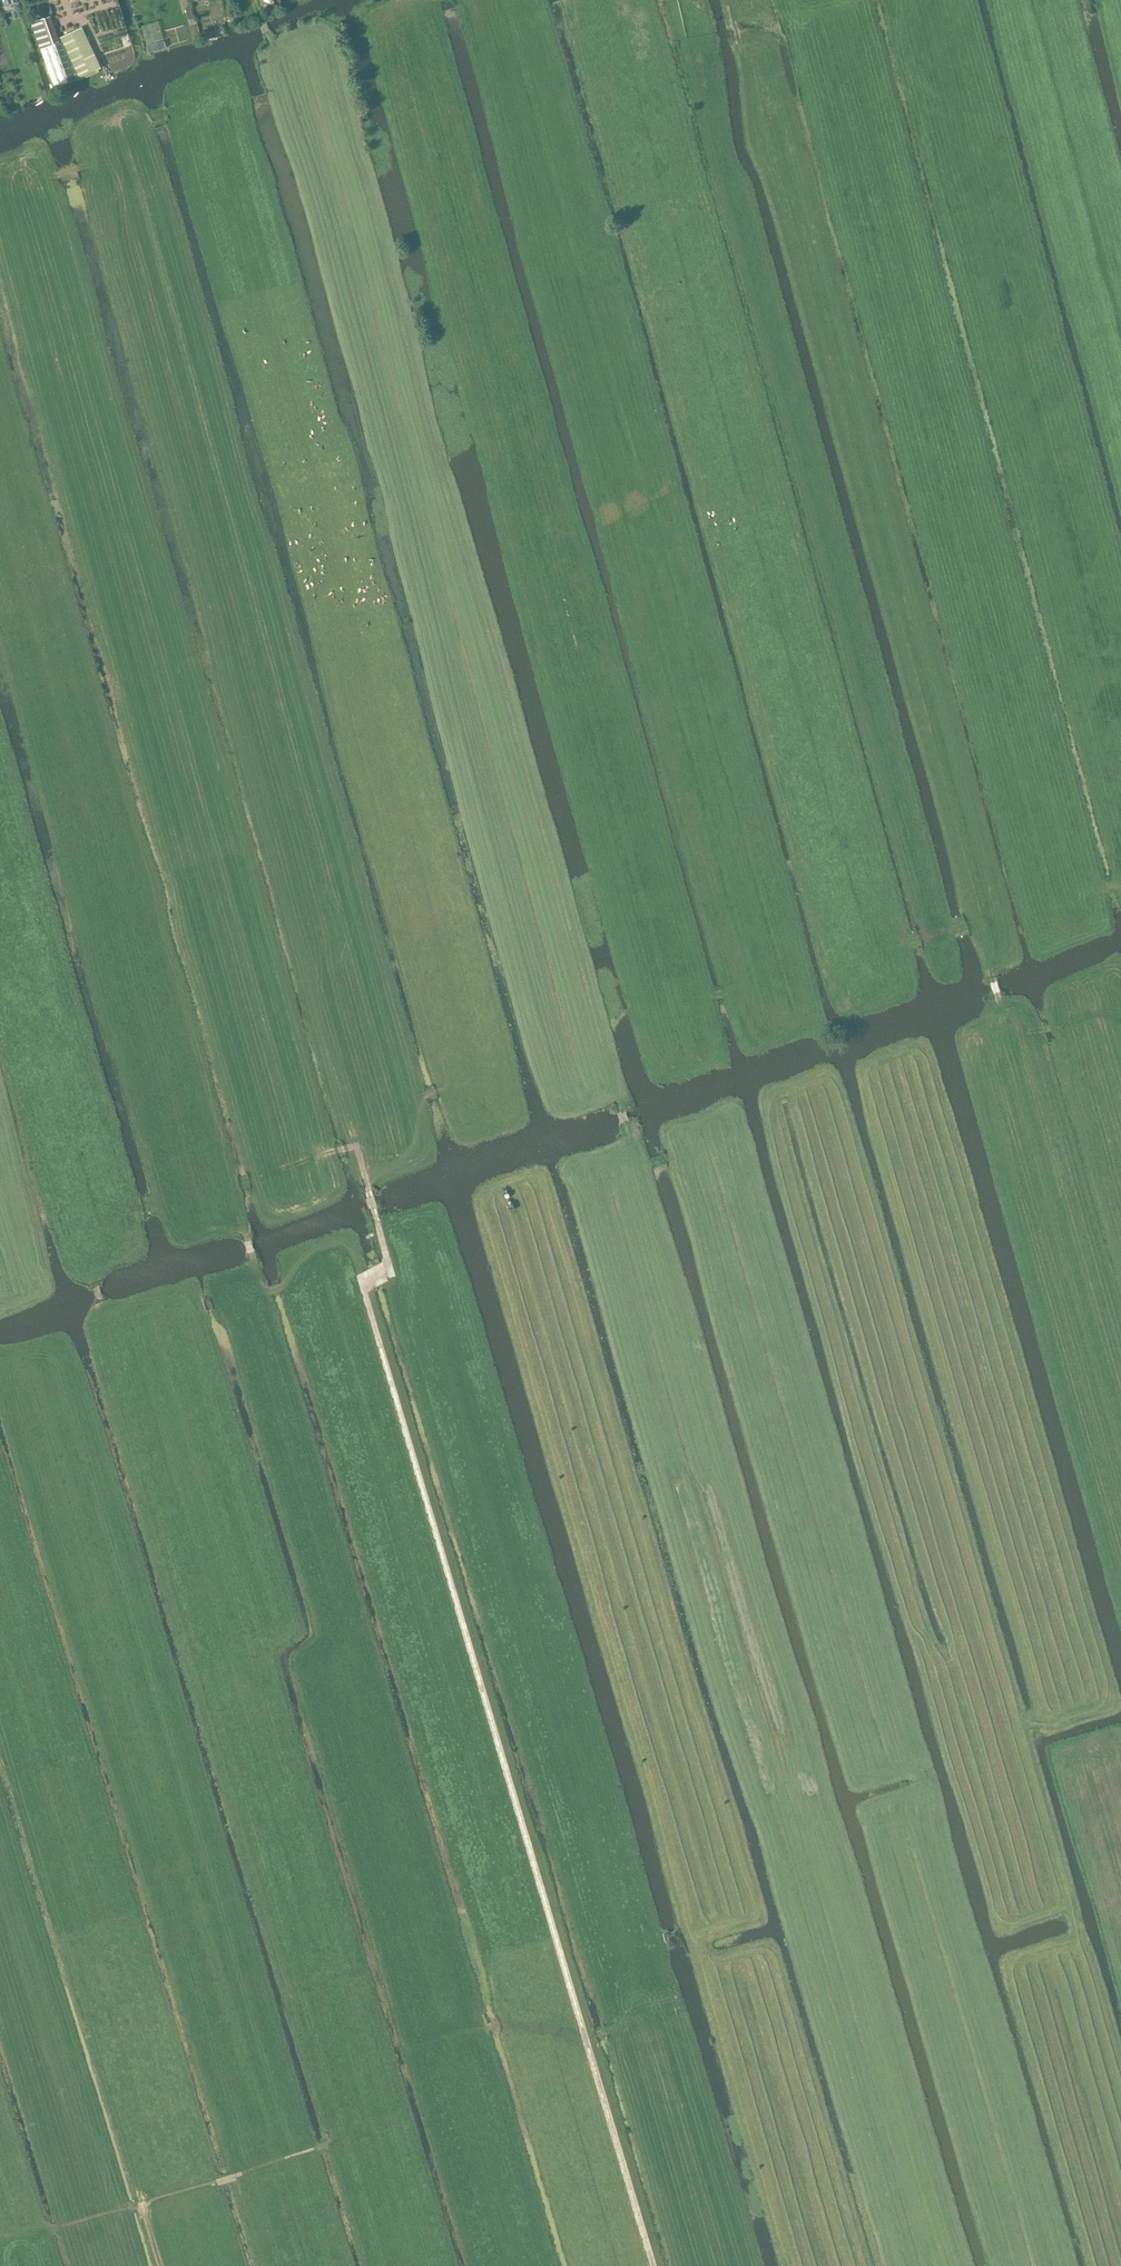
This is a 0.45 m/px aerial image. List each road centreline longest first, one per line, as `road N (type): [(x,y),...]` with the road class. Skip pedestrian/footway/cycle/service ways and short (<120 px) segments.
road 1 (track): [(653,2265),(367,1304)]

